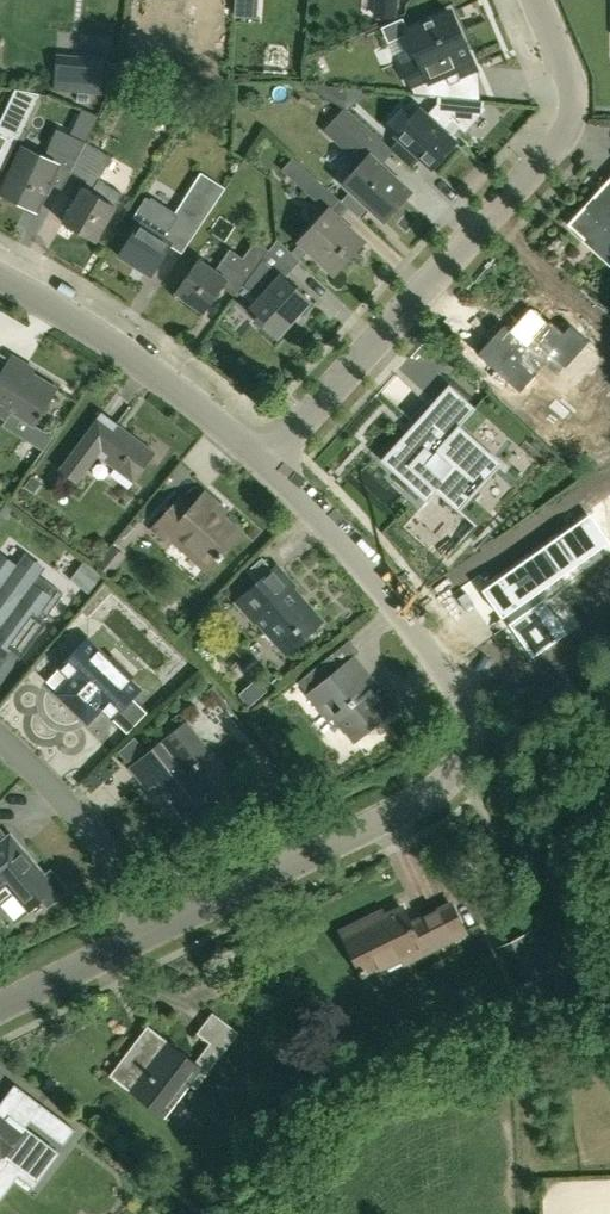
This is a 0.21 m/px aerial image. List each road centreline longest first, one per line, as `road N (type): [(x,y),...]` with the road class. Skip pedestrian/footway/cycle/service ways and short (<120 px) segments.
road 1 (residential): [(155,929),(431,798),(453,777),(464,749),(466,713),(455,684),(392,596),(268,462)]
road 2 (residential): [(268,462),(554,146),(570,116),(572,84),(537,0)]
road 3 (residential): [(268,462),(121,347),(0,275)]
road 4 (residential): [(155,929),(113,862),(0,740)]
road 5 (residential): [(0,1008),(155,929)]

